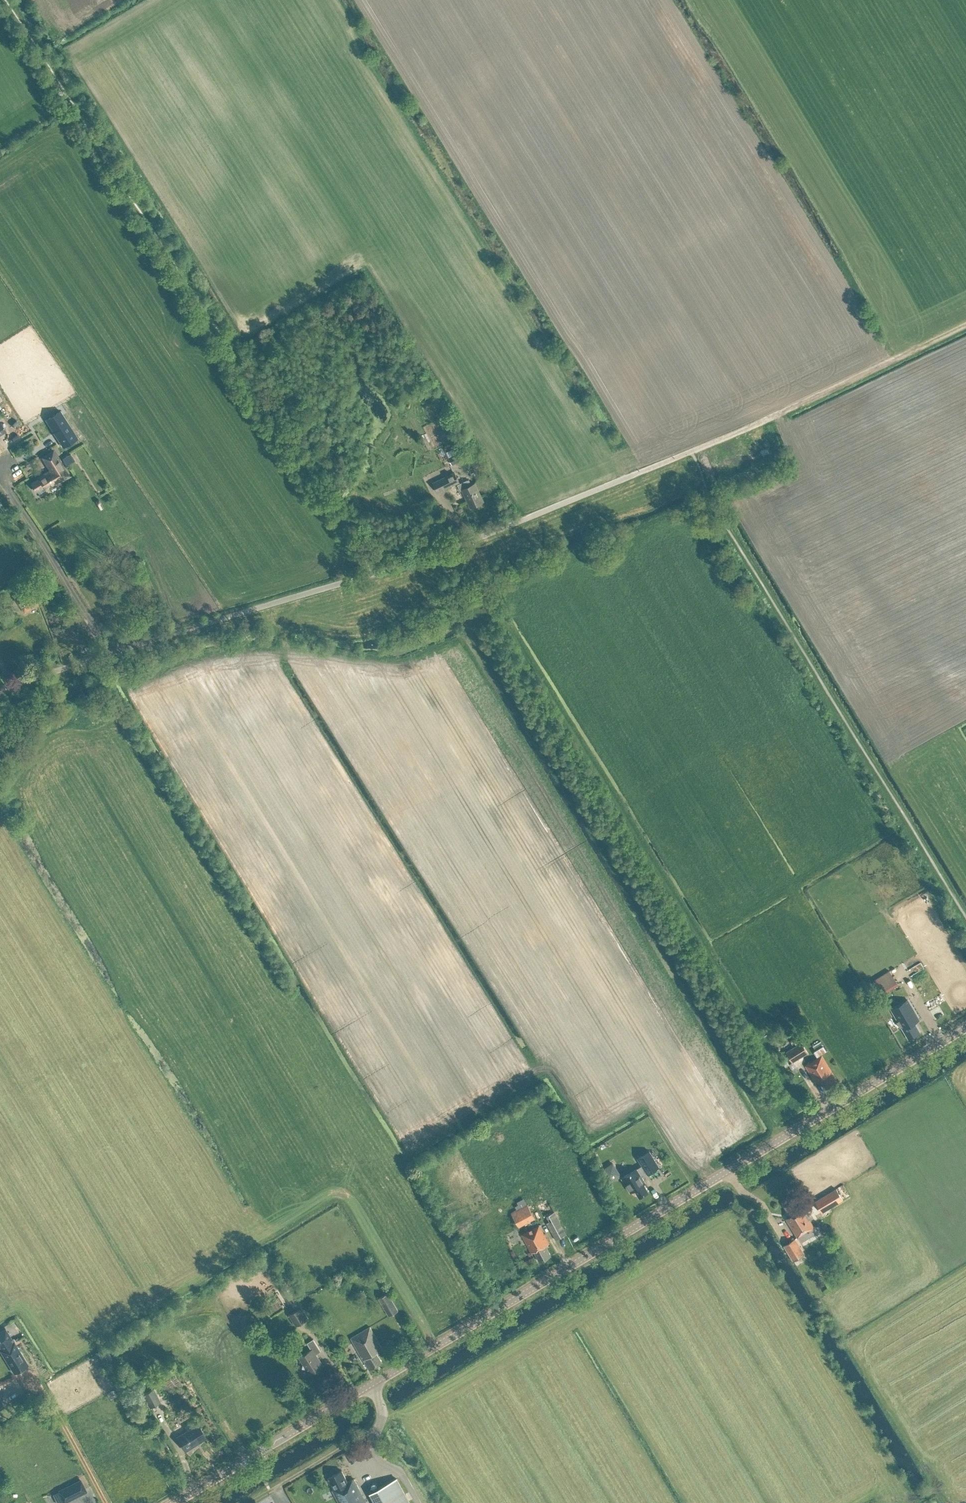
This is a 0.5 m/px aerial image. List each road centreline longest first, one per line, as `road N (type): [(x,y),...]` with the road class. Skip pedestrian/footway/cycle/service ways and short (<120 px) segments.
road 1 (tertiary): [(169,1502),(965,1027)]
road 2 (unclassified): [(0,688),(438,552),(777,414)]
road 3 (track): [(777,414),(965,324)]
road 4 (track): [(106,1502),(34,1374)]
road 5 (track): [(372,1430),(247,1502)]

